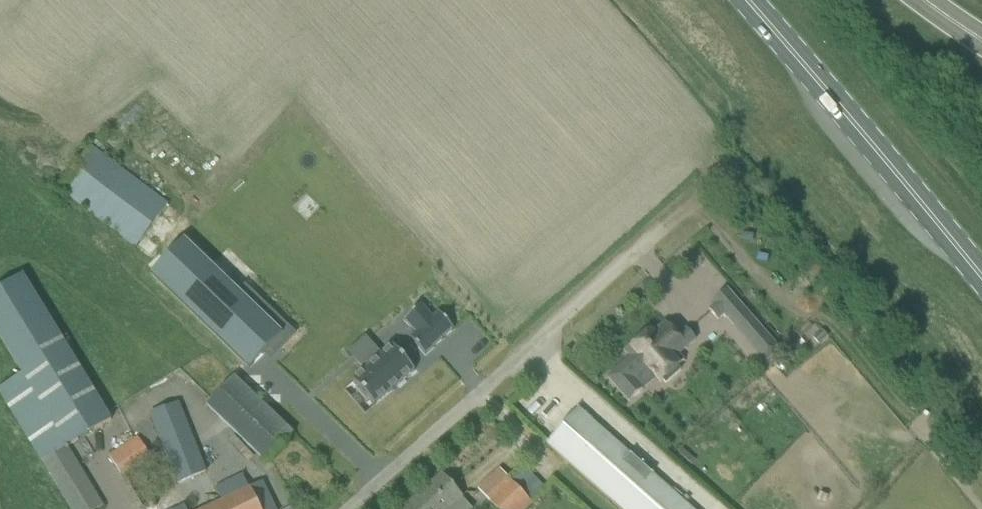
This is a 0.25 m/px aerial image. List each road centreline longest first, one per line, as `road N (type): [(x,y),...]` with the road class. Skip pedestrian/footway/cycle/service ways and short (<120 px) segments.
road 1 (residential): [(349,508),(721,182)]
road 2 (primary): [(981,262),(748,0)]

